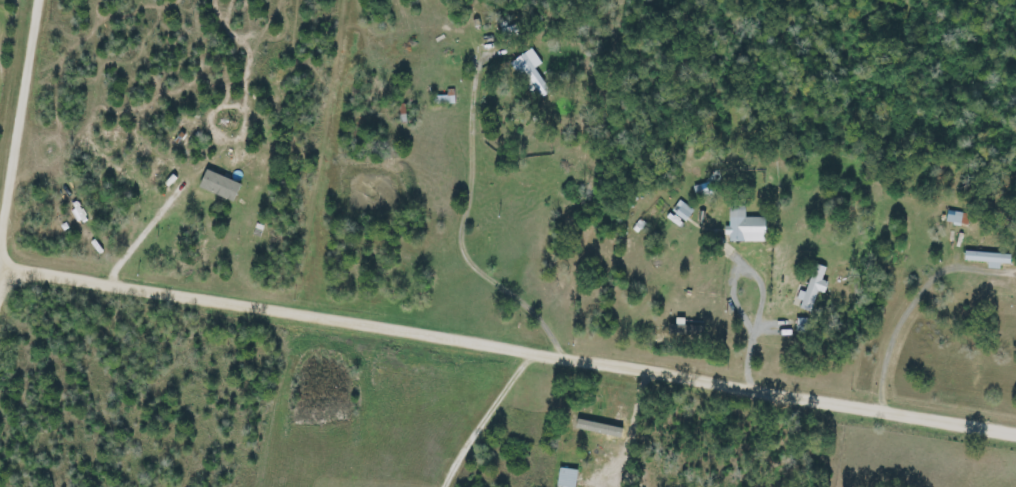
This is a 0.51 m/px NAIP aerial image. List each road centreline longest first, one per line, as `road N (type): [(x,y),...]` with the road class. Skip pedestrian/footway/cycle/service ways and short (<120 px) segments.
road 1 (residential): [(1015,431),(4,269)]
road 2 (residential): [(46,0),(0,295)]

